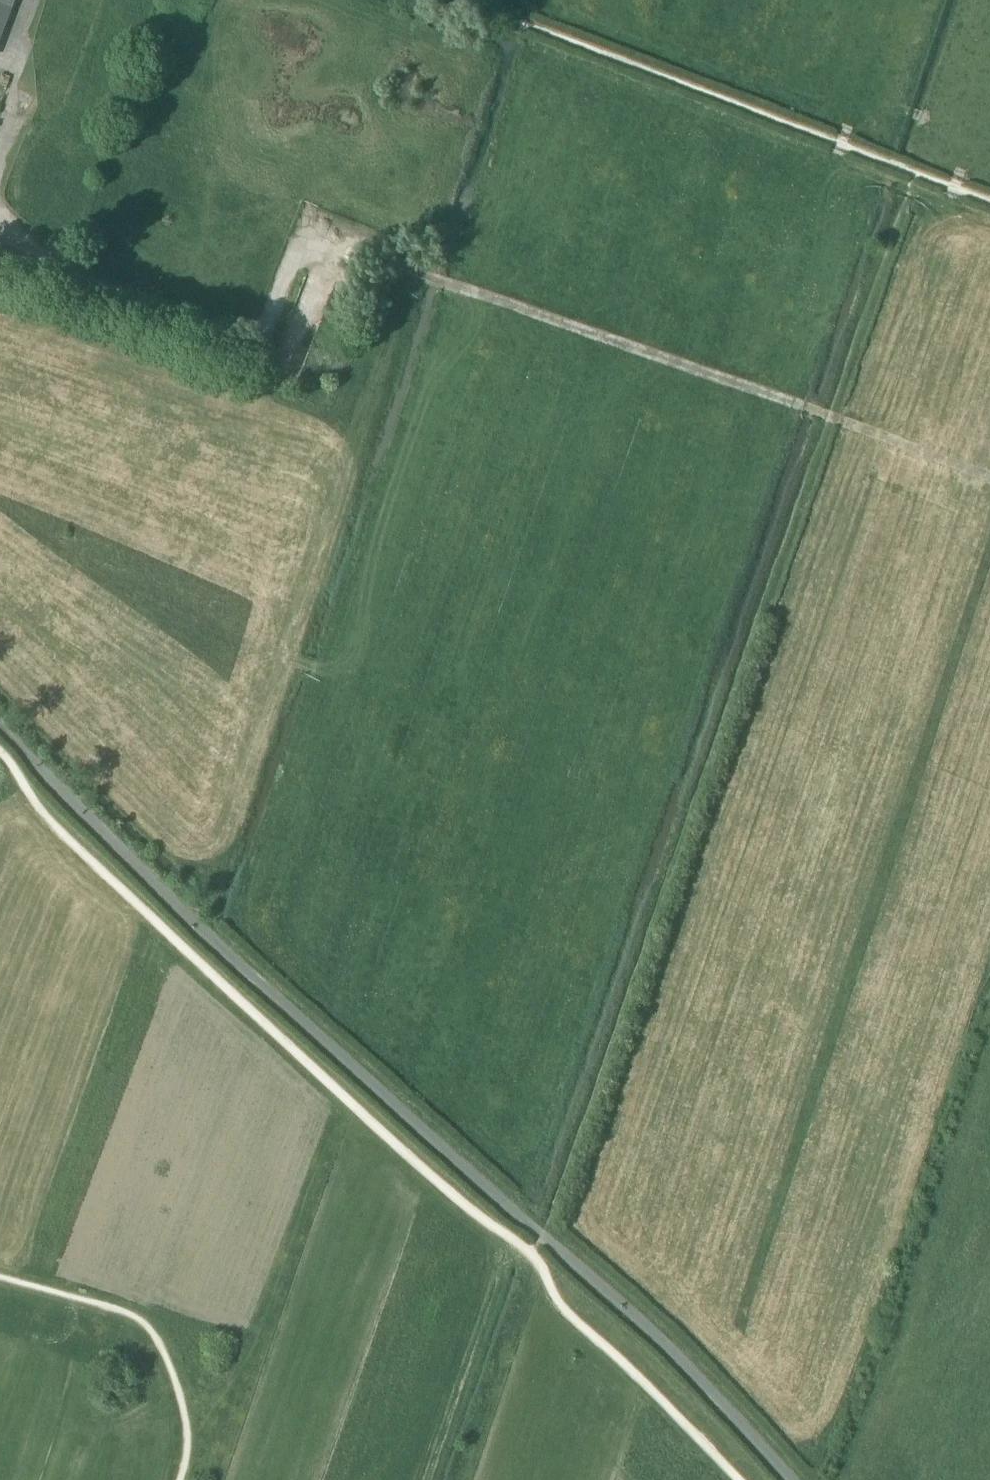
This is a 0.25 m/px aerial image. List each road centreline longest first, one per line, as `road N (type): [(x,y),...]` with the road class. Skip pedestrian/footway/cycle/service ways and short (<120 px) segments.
road 1 (track): [(989,477),(831,414),(445,285),(352,264),(309,238),(261,343),(41,263),(0,222)]

